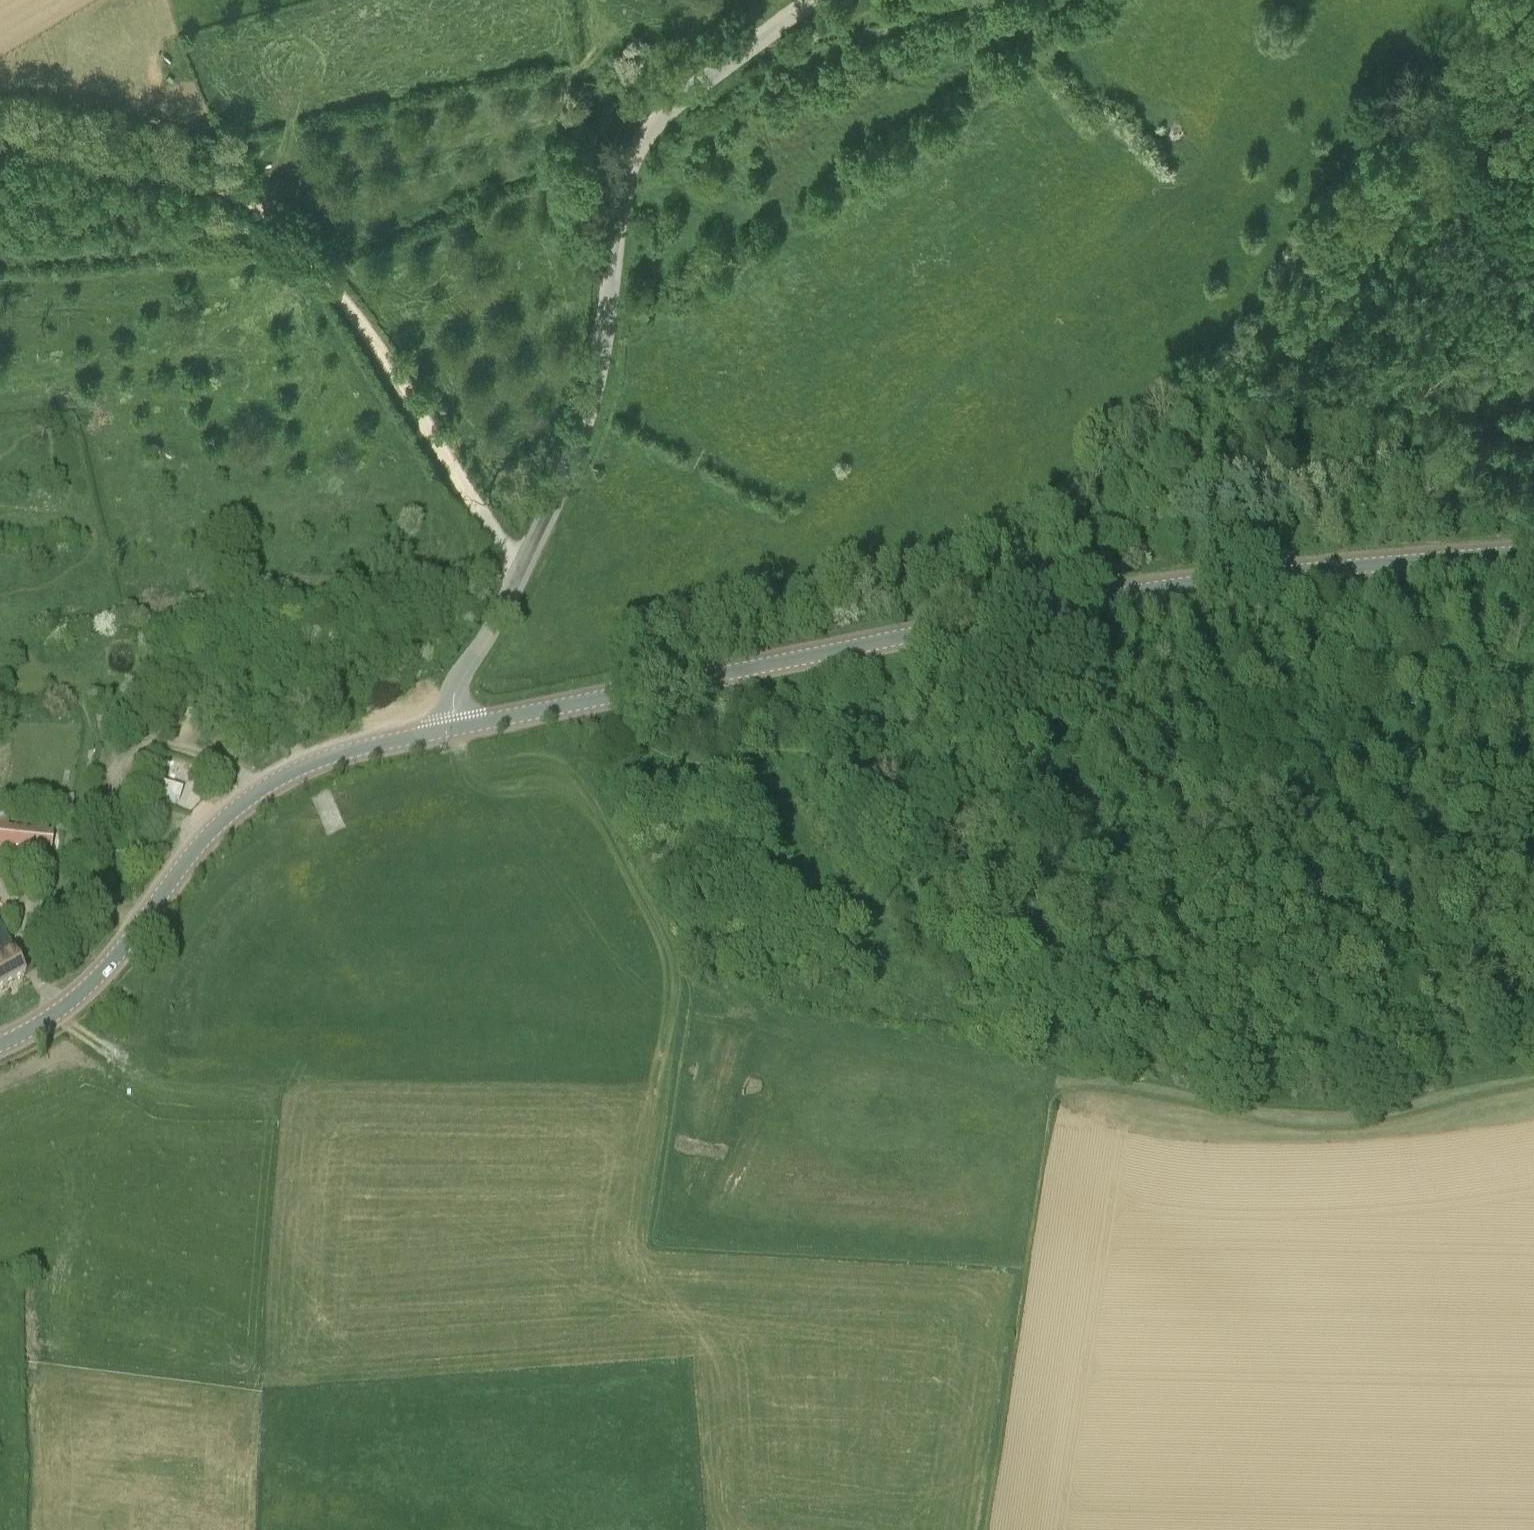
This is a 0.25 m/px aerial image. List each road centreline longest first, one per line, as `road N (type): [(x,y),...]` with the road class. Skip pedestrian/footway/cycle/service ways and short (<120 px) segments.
road 1 (secondary): [(458,727),(1132,591),(1533,551)]
road 2 (unclassified): [(458,727),(457,679),(509,596),(586,416),(631,158),(687,92),(811,0)]
road 3 (track): [(0,130),(182,176),(269,217),(365,331),(520,571)]
road 4 (secondary): [(0,1044),(81,992),(207,835),(272,780),(332,754),(458,727)]

